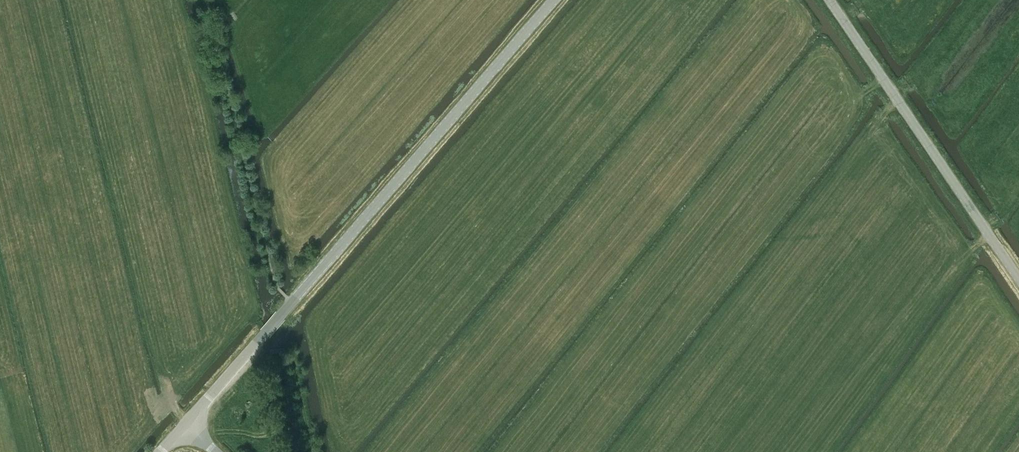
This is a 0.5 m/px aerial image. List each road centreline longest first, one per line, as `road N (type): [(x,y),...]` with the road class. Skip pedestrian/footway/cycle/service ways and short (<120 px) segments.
road 1 (unclassified): [(185,424),(554,0)]
road 2 (unclassified): [(1018,278),(830,0)]

